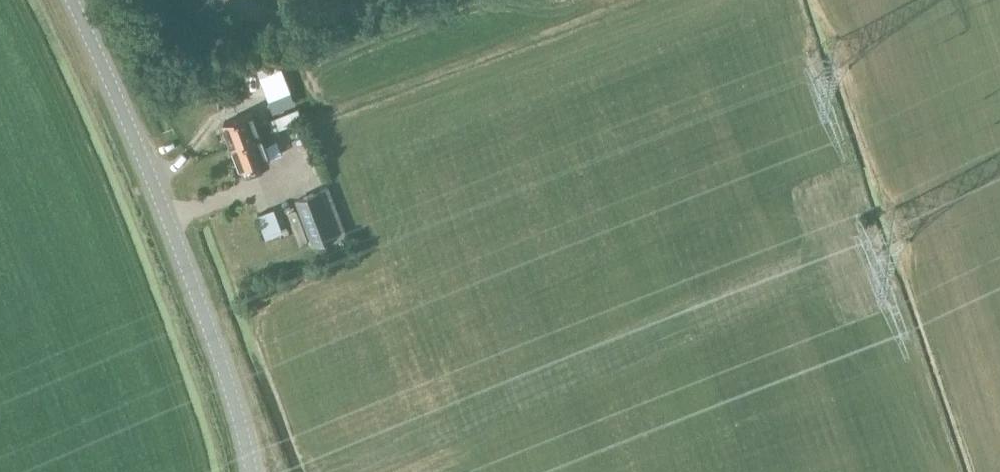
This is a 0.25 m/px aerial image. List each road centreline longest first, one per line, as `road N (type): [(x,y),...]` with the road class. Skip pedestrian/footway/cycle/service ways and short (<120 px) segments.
road 1 (unclassified): [(251,471),(174,235),(71,0)]

